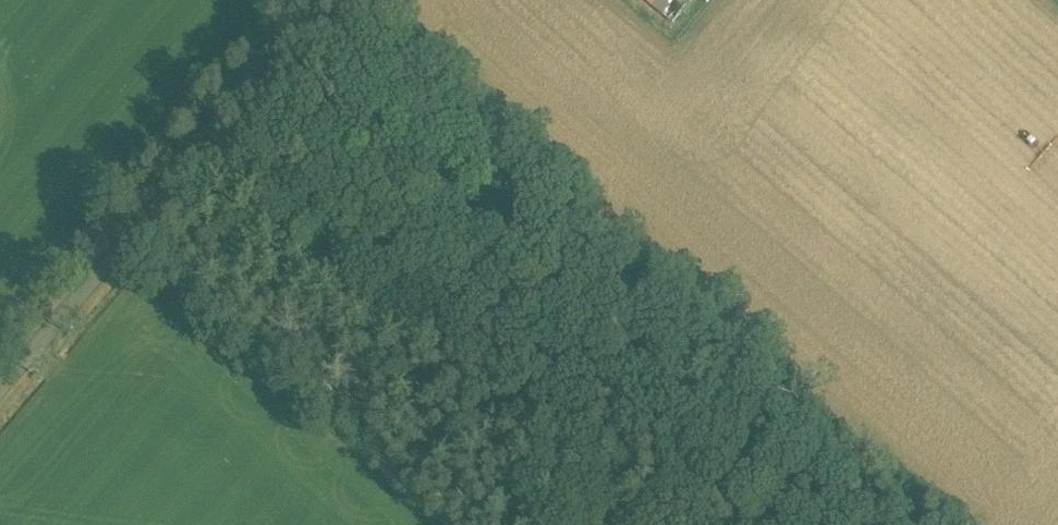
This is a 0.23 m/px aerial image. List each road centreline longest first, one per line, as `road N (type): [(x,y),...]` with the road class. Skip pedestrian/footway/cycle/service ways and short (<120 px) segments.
road 1 (unclassified): [(0,380),(330,0)]

